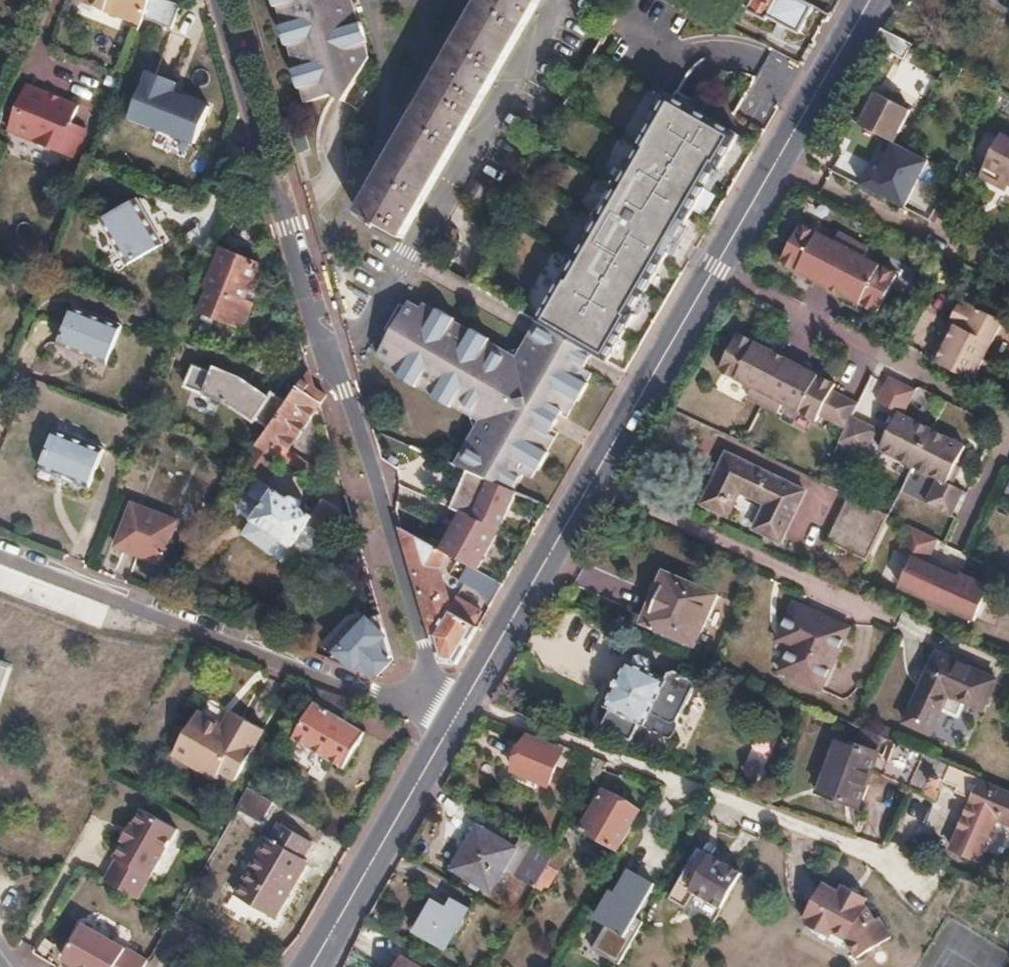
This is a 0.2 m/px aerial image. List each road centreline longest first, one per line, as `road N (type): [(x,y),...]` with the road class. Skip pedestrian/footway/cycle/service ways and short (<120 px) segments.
road 1 (secondary): [(717,272),(466,704)]
road 2 (residential): [(453,726),(0,558)]
road 3 (residential): [(334,377),(564,0)]
road 4 (residential): [(466,704),(874,855)]
road 5 (residential): [(334,377),(222,0)]
road 6 (residential): [(453,726),(334,377)]
road 7 (residential): [(717,272),(1008,418)]
road 8 (secondary): [(874,0),(717,272)]
road 9 (secondary): [(453,726),(312,966)]

